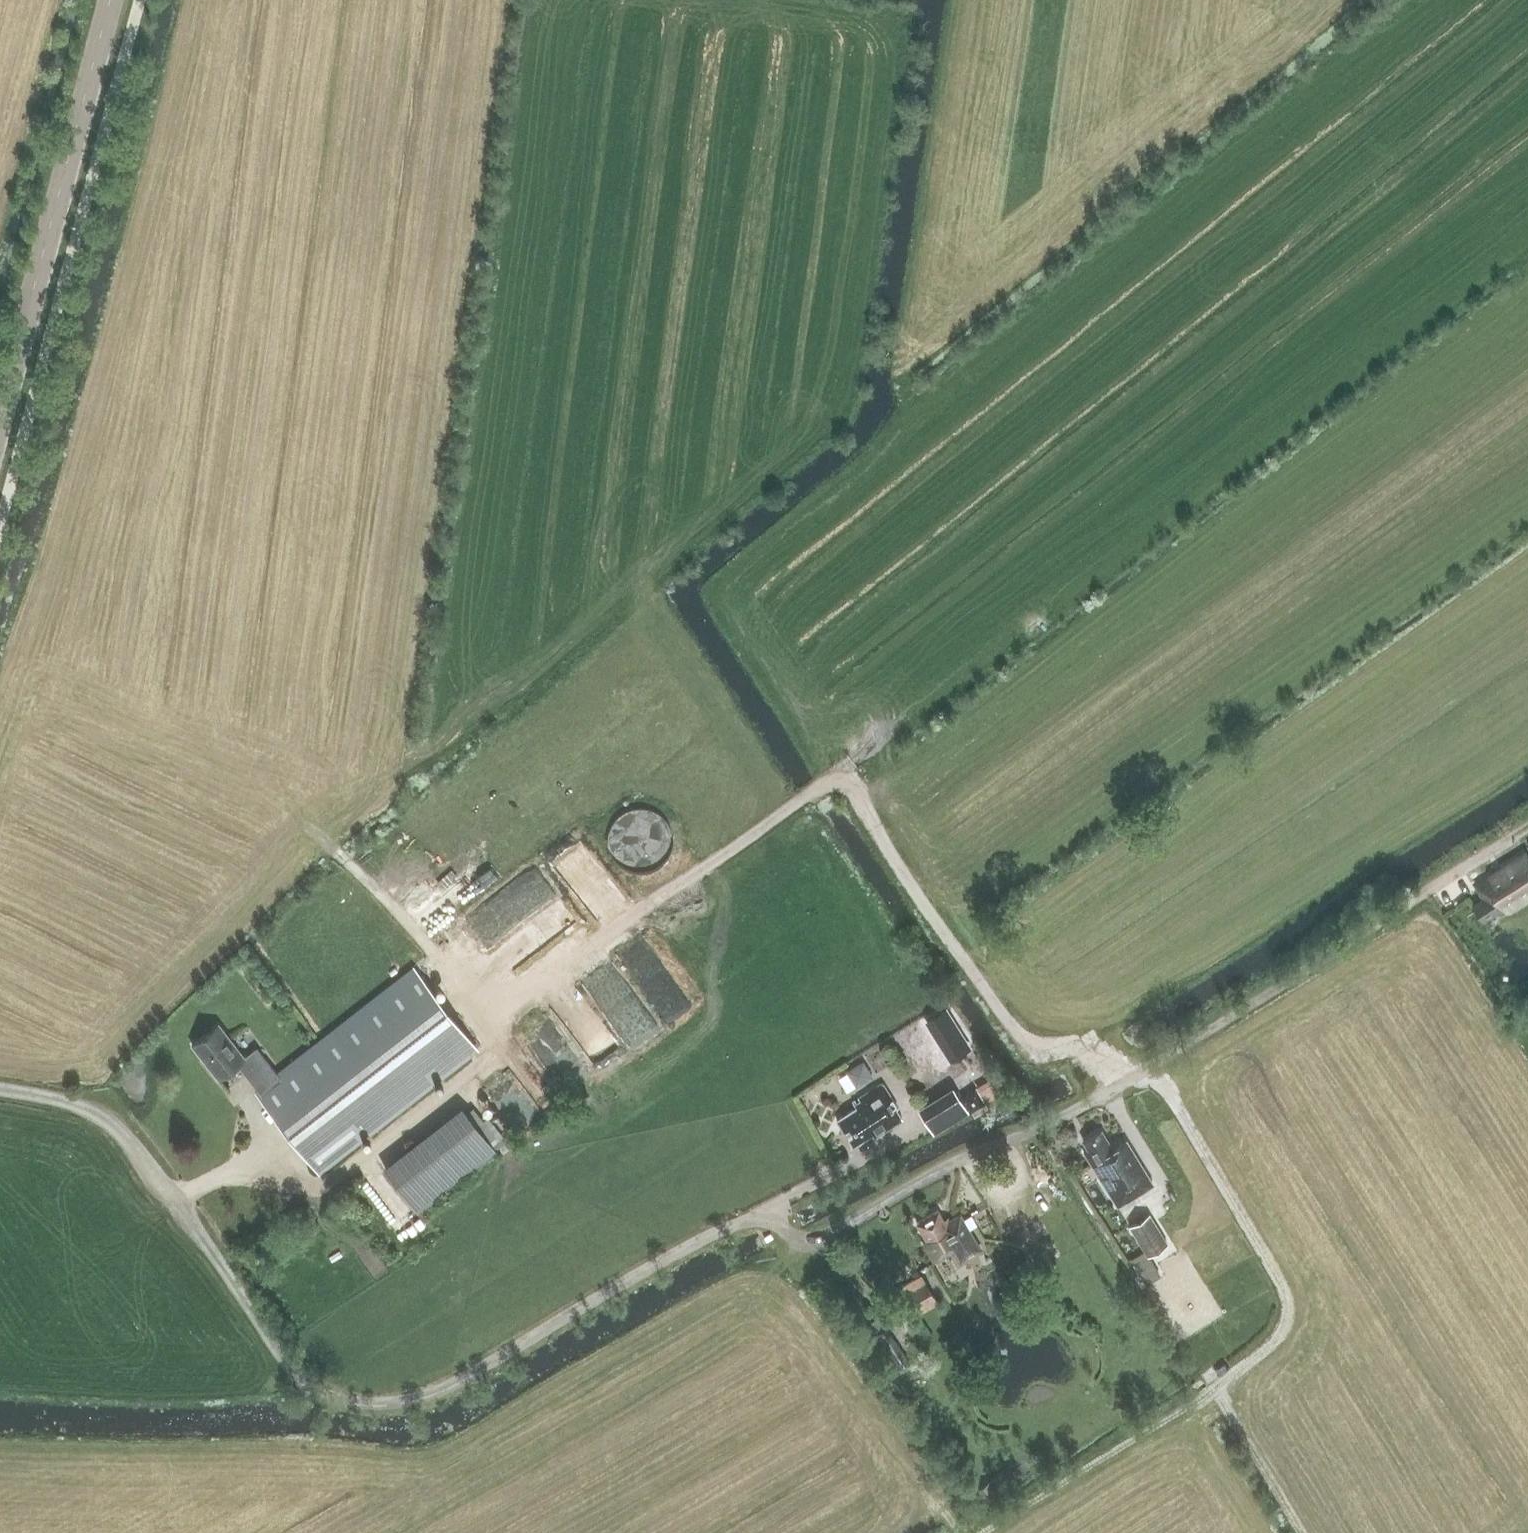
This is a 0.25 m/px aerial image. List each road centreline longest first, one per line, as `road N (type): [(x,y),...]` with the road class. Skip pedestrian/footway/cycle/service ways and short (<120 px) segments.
road 1 (unclassified): [(0,1090),(95,1110),(129,1130),(297,1377),(320,1393),(401,1397),(448,1385),(698,1243),(765,1218)]
road 2 (tertiary): [(0,413),(110,0)]

